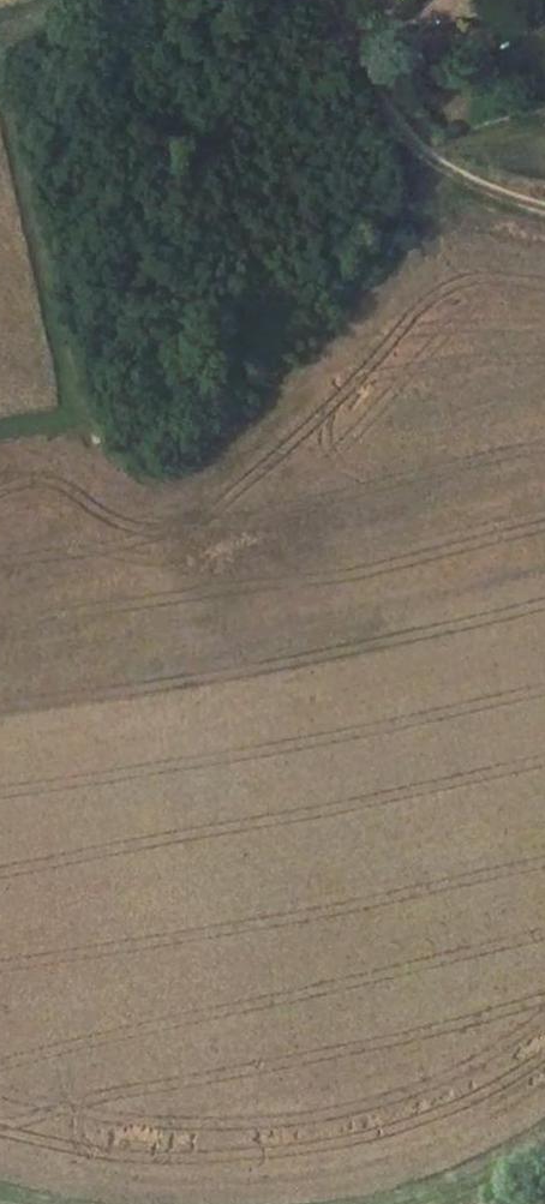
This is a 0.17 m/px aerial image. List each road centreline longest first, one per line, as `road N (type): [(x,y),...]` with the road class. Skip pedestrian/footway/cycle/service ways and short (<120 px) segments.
road 1 (track): [(544,208),(465,186),(391,121),(332,0)]

